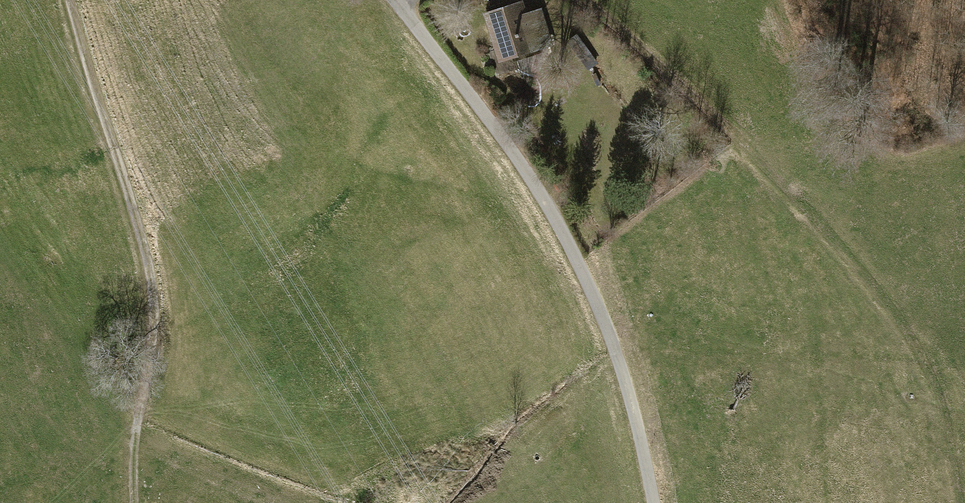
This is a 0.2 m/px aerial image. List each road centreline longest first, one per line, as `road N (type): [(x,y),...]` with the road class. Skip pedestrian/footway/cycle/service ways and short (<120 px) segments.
road 1 (unclassified): [(399,0),(486,113),(577,262),(625,377),(653,502)]
road 2 (track): [(132,502),(151,264),(67,0)]
road 3 (track): [(581,0),(733,134),(833,243)]

